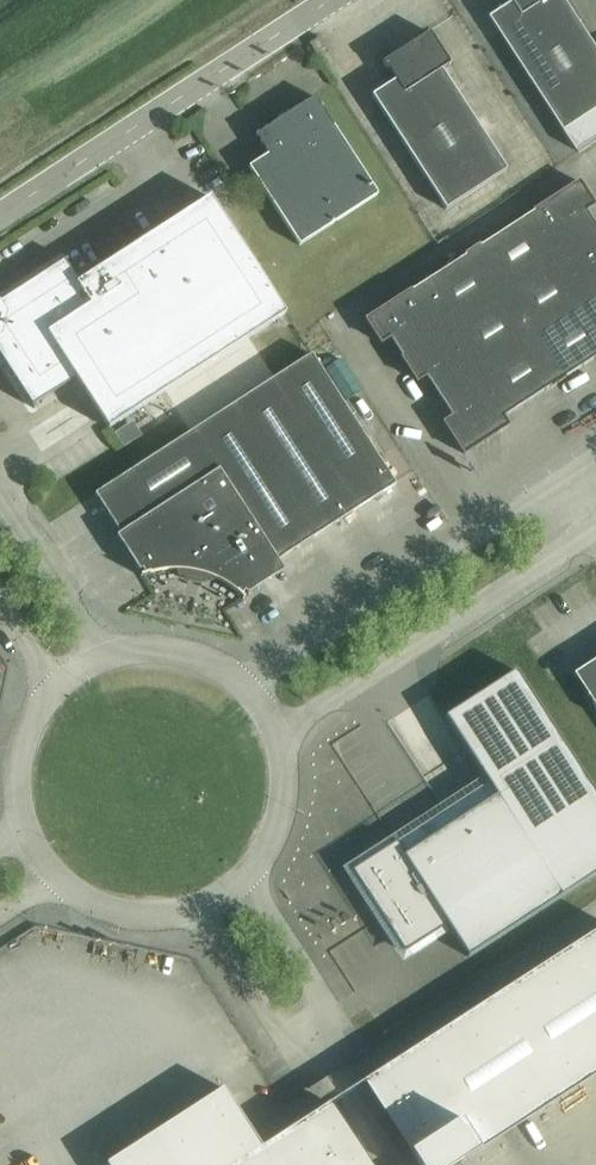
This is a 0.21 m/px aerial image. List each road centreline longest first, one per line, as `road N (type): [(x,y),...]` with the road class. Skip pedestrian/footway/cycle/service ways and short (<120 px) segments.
road 1 (unclassified): [(0,214),(332,0)]
road 2 (unclassified): [(563,481),(281,662),(241,678)]
road 3 (unclassified): [(279,735),(595,528)]
road 4 (unclassified): [(198,907),(281,1035),(330,1007),(246,876)]
road 5 (unclassified): [(102,654),(0,495)]
road 6 (unclassified): [(55,684),(26,727),(15,777),(24,827)]
road 7 (unclassified): [(246,876),(276,835),(287,788),(279,735)]
road 8 (unclassified): [(56,877),(124,913),(198,907)]
road 9 (unclassified): [(241,678),(198,653),(150,645),(102,654)]

